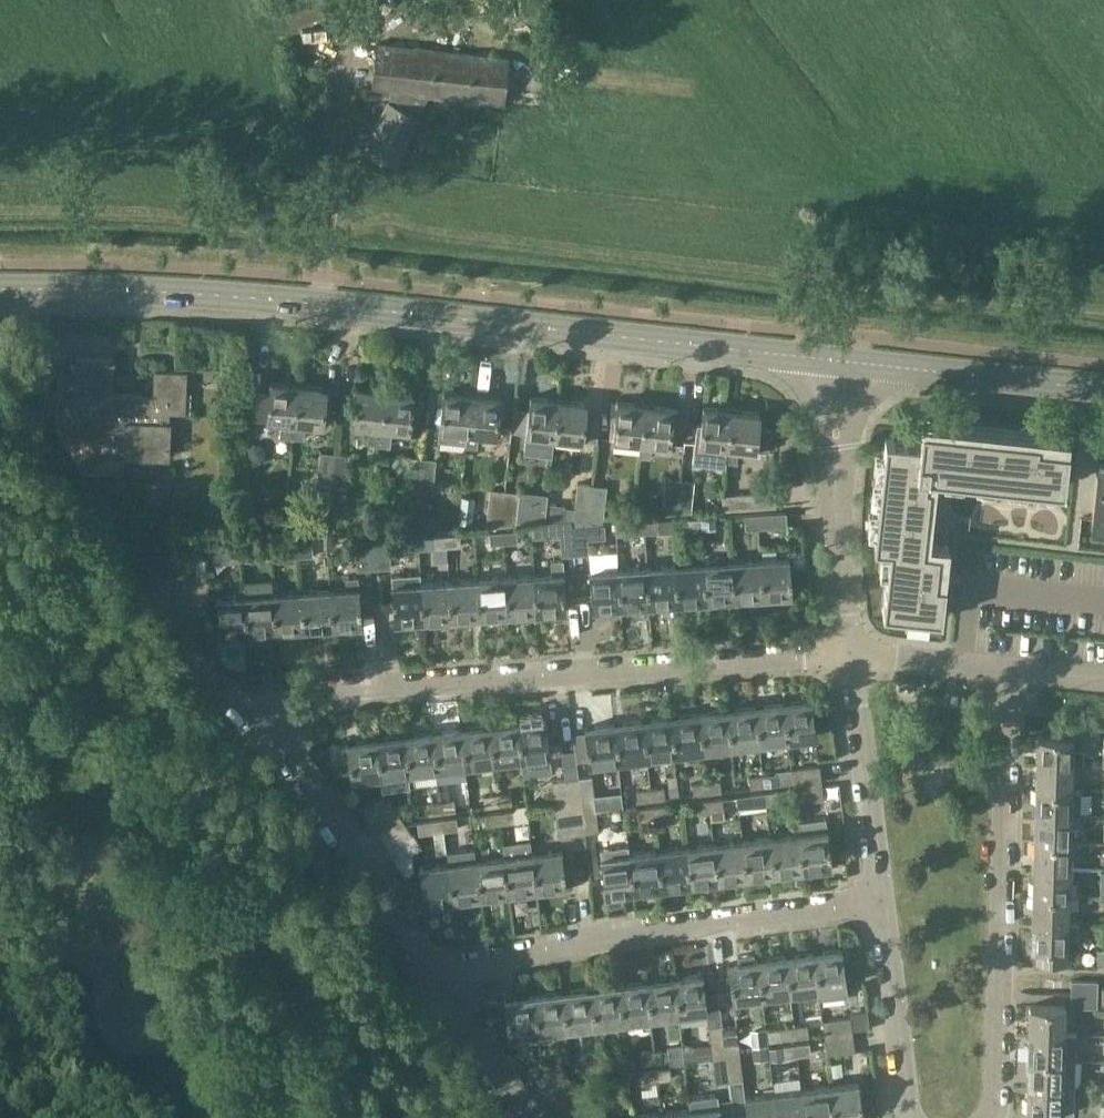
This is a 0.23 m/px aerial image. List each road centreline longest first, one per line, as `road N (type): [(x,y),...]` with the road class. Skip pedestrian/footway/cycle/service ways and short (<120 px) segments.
road 1 (residential): [(433,968),(253,699),(845,651)]
road 2 (secondary): [(837,363),(130,294),(0,295)]
road 3 (residential): [(993,1117),(1013,667)]
road 4 (residential): [(433,968),(585,939),(873,903)]
road 5 (residential): [(845,651),(837,363)]
road 6 (secondary): [(1103,392),(837,363)]
road 7 (residential): [(873,903),(845,651)]
road 8 (residential): [(904,1117),(873,903)]
road 9 (residential): [(526,1117),(433,968)]
road 10 (residential): [(1013,667),(845,651)]

